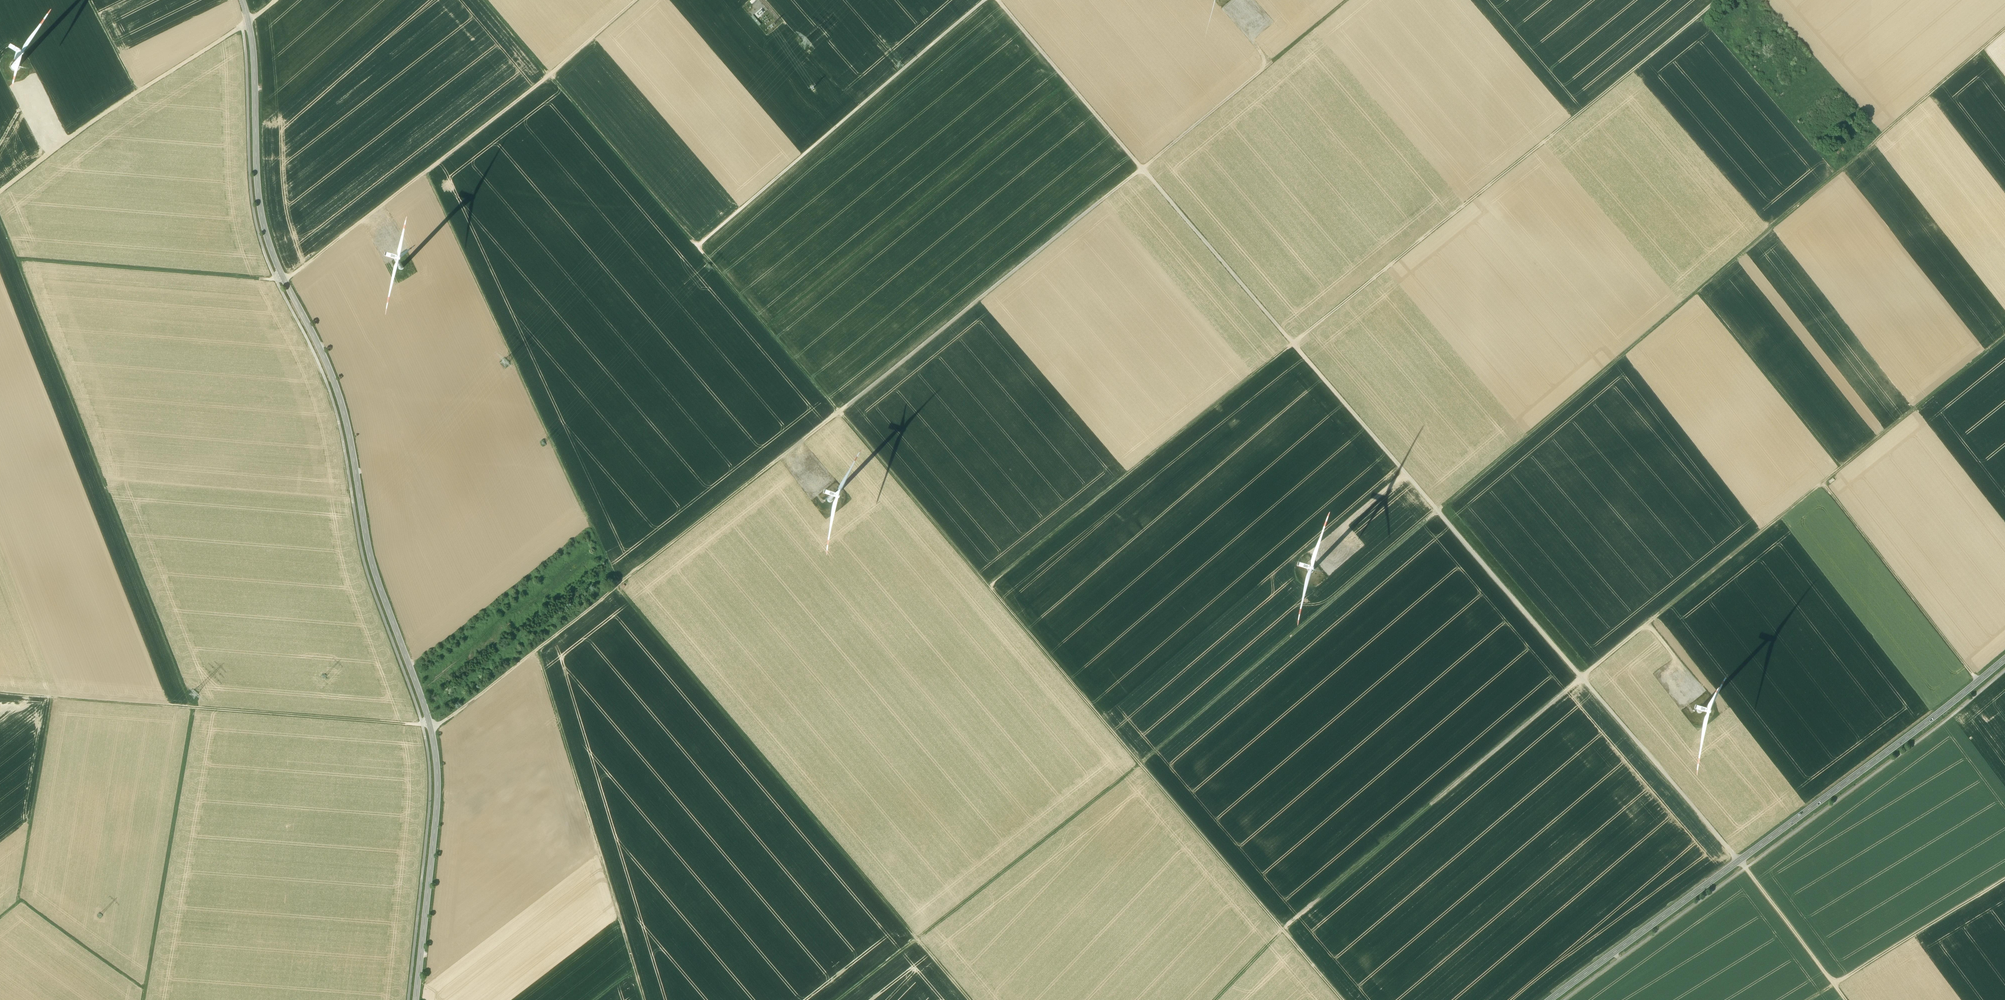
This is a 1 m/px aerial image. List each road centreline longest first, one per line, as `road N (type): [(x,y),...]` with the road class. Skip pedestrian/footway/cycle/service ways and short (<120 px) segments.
road 1 (track): [(1343,999),(840,413),(1347,0)]
road 2 (tertiary): [(416,999),(438,786),(430,711),(374,558),(340,388),(267,236),(243,0)]
road 3 (track): [(408,999),(430,804),(427,729),(368,563),(335,397),(258,230),(242,28)]
road 4 (track): [(428,173),(621,590),(840,413),(702,250)]
road 5 (track): [(2004,337),(1581,677),(1283,930)]
road 6 (track): [(1297,346),(1741,861),(1846,999)]
road 7 (track): [(621,590),(432,729),(195,711),(143,999)]
road 8 (track): [(1694,293),(1140,764)]
road 9 (primary): [(1550,999),(2004,660)]
road 10 (track): [(1297,346),(1728,0)]
road 11 (track): [(621,590),(970,999)]
road 12 (track): [(0,217),(195,711)]
road 13 (track): [(1001,0),(1297,346)]
road 14 (track): [(21,267),(279,283),(428,173)]
road 15 (track): [(1694,293),(2004,29)]
road 16 (track): [(987,586),(1297,346)]
road 17 (track): [(993,0),(702,250)]
road 18 (track): [(839,999),(1140,764)]
road 19 (track): [(0,918),(17,904),(53,699),(195,711)]
road 20 (track): [(538,655),(644,999)]
road 21 (track): [(276,0),(0,193)]
road 22 (track): [(487,0),(685,232)]
road 23 (track): [(428,173),(645,0)]
road 24 (track): [(1823,481),(1980,681)]
road 25 (track): [(1699,289),(1841,467)]
road 26 (track): [(1838,173),(1703,20)]
road 27 (track): [(2004,879),(1834,984)]
road 28 (track): [(18,899),(144,992)]

